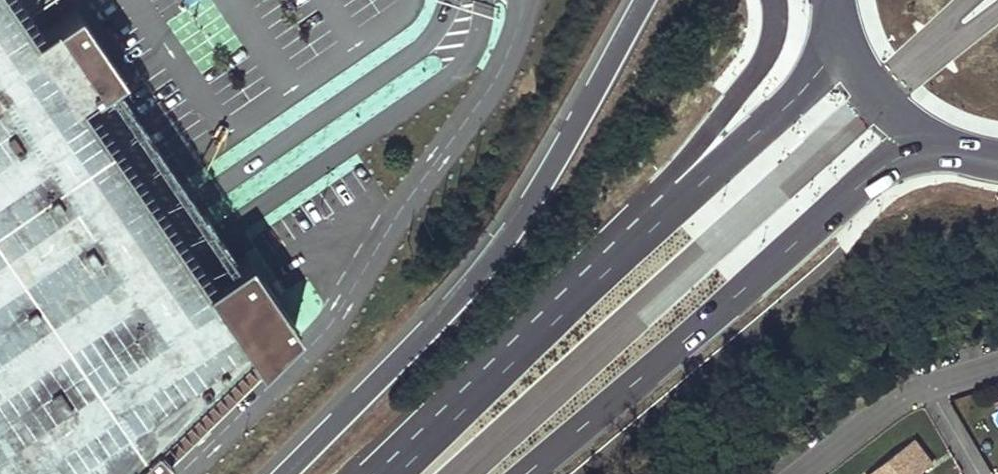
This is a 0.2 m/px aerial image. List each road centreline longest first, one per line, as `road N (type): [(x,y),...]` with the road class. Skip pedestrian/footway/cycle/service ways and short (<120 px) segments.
road 1 (motorway): [(634,0),(486,250),(376,382),(281,473)]
road 2 (primary): [(522,473),(893,156),(984,145)]
road 3 (primary): [(850,25),(787,106),(541,334)]
road 4 (primary): [(775,0),(762,64),(541,334)]
road 5 (primary): [(541,334),(386,473)]
road 6 (primary): [(850,25),(884,85),(929,123),(984,145)]
road 7 (residential): [(788,473),(923,373)]

